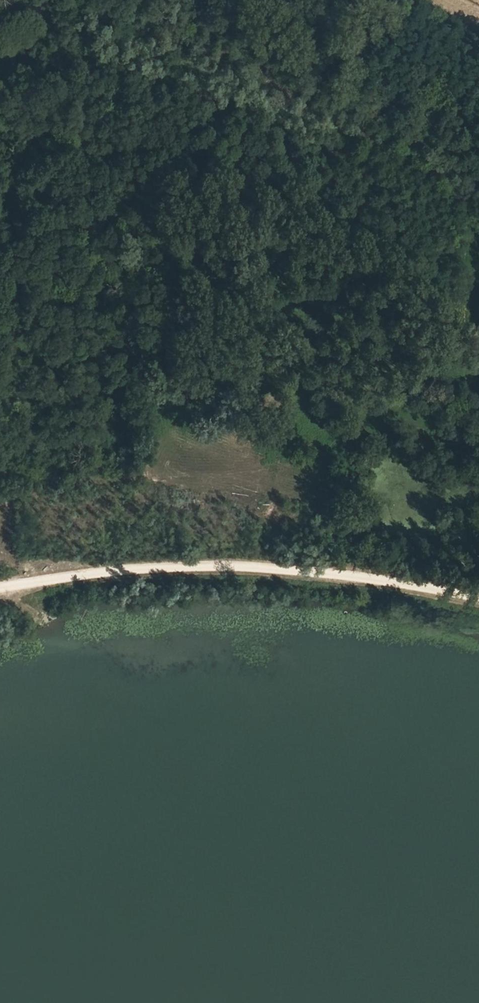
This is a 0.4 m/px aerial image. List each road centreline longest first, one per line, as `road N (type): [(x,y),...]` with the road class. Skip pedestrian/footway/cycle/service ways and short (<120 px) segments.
road 1 (track): [(0,589),(85,575),(244,568),(355,576),(478,598)]
road 2 (track): [(478,48),(367,0)]

